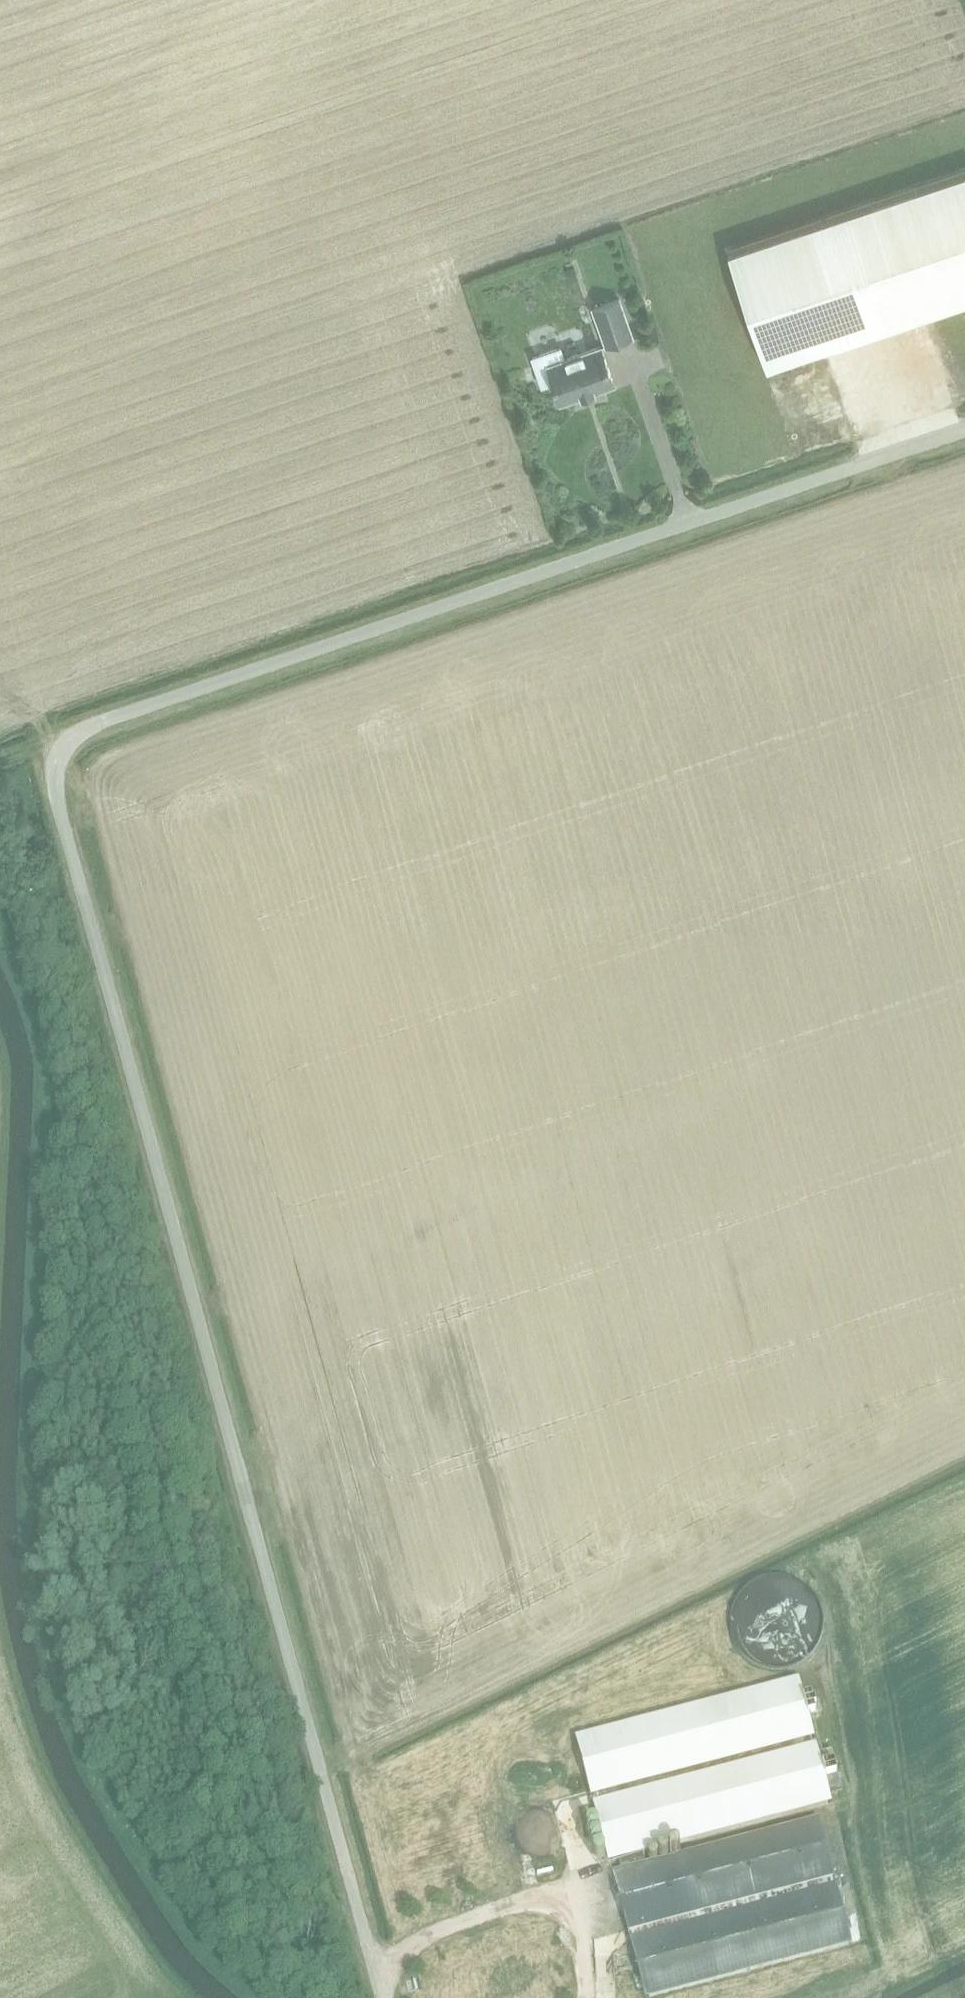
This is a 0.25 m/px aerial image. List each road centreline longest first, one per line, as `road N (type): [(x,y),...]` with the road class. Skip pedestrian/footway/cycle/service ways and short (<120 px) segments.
road 1 (unclassified): [(382,1997),(53,781),(58,754),(103,721),(964,430)]

